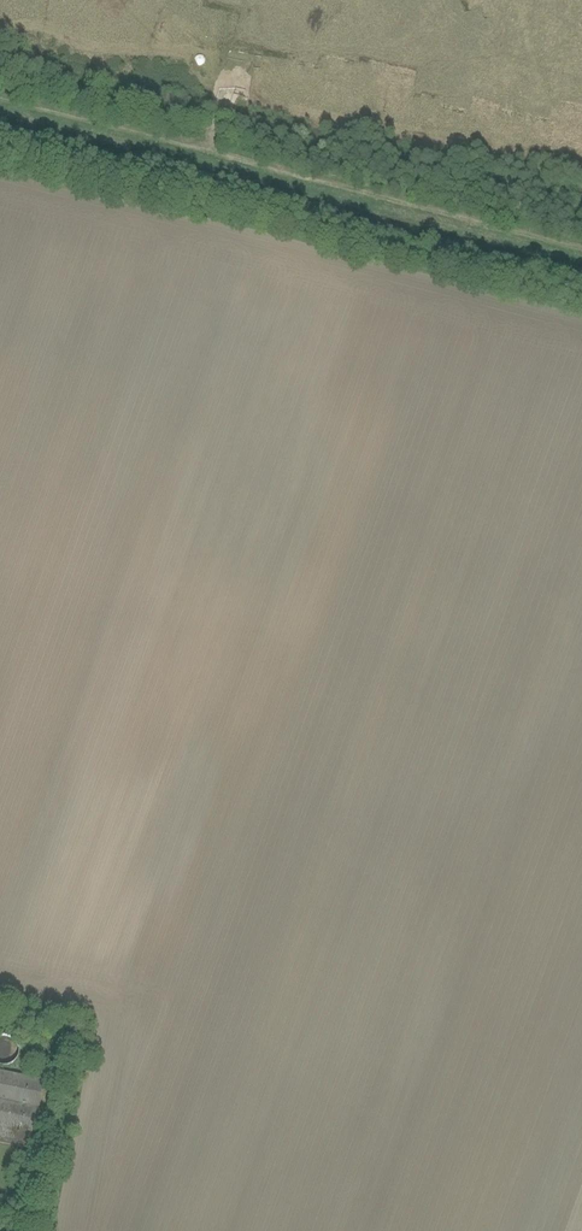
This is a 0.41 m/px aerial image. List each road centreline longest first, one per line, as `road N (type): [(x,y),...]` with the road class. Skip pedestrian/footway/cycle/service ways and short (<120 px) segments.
road 1 (track): [(581,247),(0,93)]

